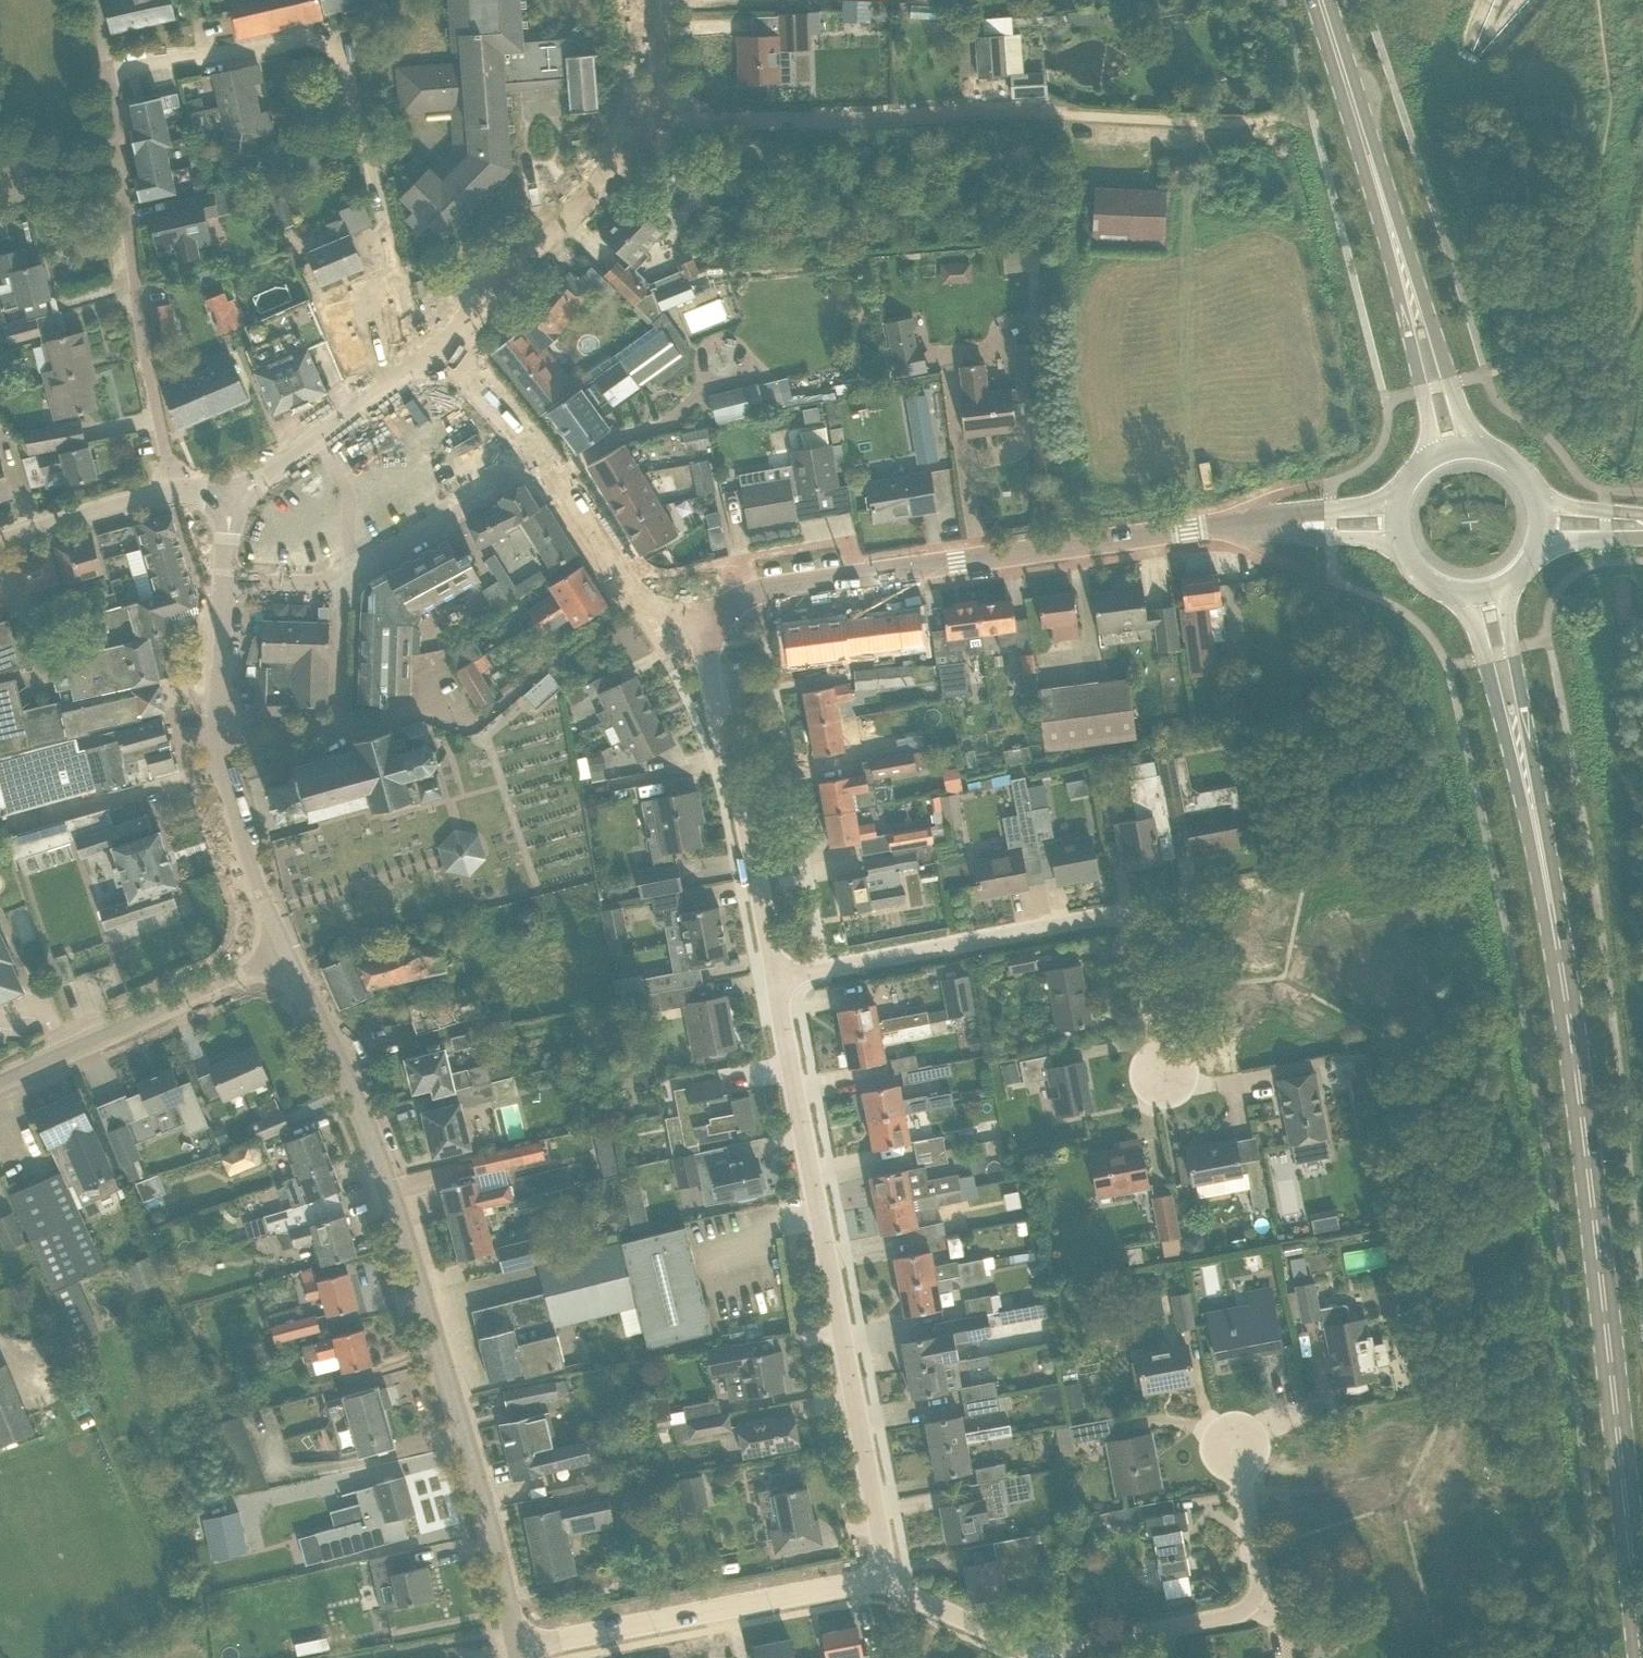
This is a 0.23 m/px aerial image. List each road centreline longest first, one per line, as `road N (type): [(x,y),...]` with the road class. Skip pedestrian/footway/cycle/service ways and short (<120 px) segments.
road 1 (primary): [(1642,1656),(1581,1121),(1527,786)]
road 2 (unclassified): [(520,1643),(457,1401),(377,1158),(284,956)]
road 3 (residential): [(885,1578),(883,1521),(776,978)]
road 4 (residential): [(427,362),(406,319),(352,63),(339,41),(308,34),(103,69)]
road 5 (tertiary): [(1202,525),(977,559),(759,602),(700,623)]
road 6 (residential): [(182,481),(166,454),(148,369),(103,69)]
road 7 (residential): [(1048,113),(693,119),(660,108)]
road 8 (residential): [(1034,1654),(1234,1612),(1255,1601),(1260,1575),(1239,1451)]
road 9 (residential): [(537,458),(342,581),(339,723)]
road 10 (residential): [(520,1643),(885,1578)]
road 11 (residential): [(776,978),(1134,912)]
road 12 (residential): [(776,978),(700,623)]
road 13 (unclassified): [(443,349),(660,108)]
road 14 (tertiary): [(0,1081),(284,956)]
road 15 (primary): [(1393,243),(1320,0)]
road 16 (tertiary): [(215,755),(231,509)]
road 17 (tertiary): [(231,509),(250,484),(427,362)]
road 18 (tertiary): [(700,623),(634,591),(537,458)]
road 19 (primary): [(1393,243),(1429,411),(1431,456)]
road 20 (primary): [(1467,446),(1433,329),(1393,243)]
road 21 (tertiary): [(284,956),(233,838),(215,755)]
road 22 (primary): [(1462,594),(1527,786)]
road 23 (primary): [(1527,786),(1516,650),(1501,586)]
road 24 (unclassified): [(0,543),(182,481)]
road 25 (tertiary): [(1229,525),(1399,542)]
road 26 (tertiary): [(1398,500),(1229,525)]
road 27 (residential): [(1034,1654),(885,1578)]
road 28 (residential): [(1165,1075),(1134,912)]
road 29 (residential): [(481,721),(463,727),(417,708),(339,723)]
road 30 (tertiary): [(537,458),(443,349)]
road 31 (residential): [(339,723),(215,755)]

